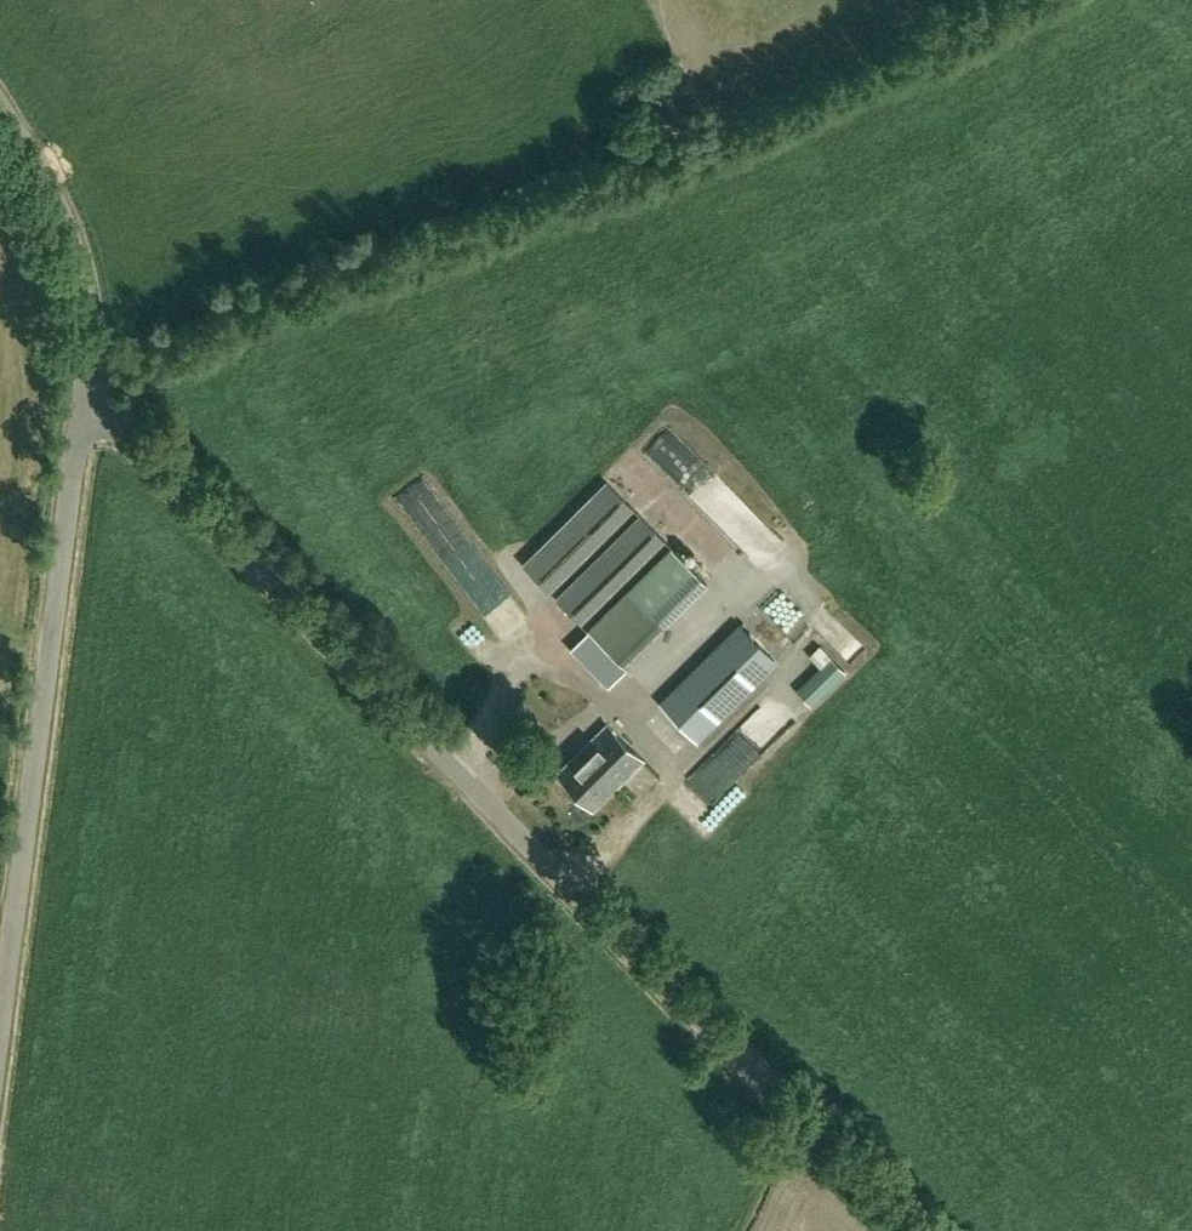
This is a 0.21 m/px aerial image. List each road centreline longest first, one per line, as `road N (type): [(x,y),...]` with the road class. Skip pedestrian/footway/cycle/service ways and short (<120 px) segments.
road 1 (unclassified): [(913,1230),(105,412),(84,401)]
road 2 (unclassified): [(0,1067),(84,401)]
road 3 (unclassified): [(84,401),(87,336),(64,224),(0,106)]

